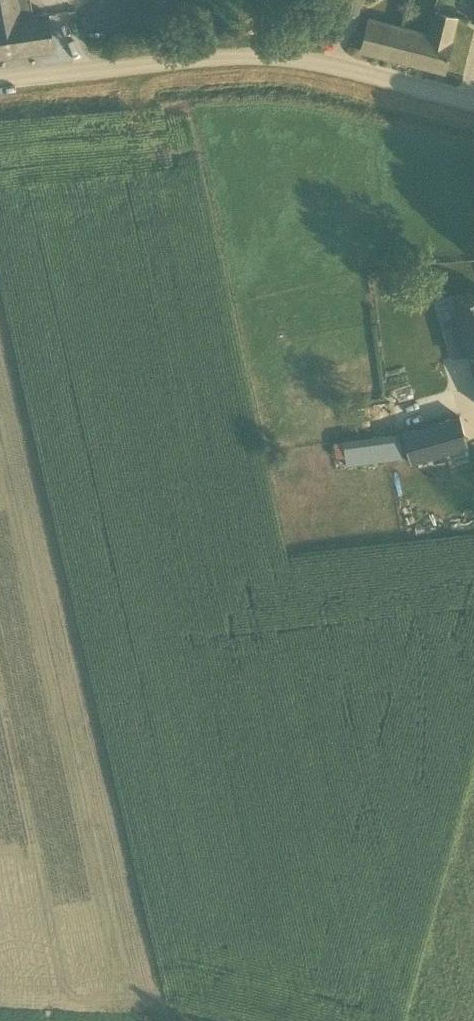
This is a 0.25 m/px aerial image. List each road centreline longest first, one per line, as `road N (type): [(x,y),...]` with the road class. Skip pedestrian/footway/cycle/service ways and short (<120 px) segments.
road 1 (track): [(0,422),(134,1020)]
road 2 (unclassified): [(0,80),(264,57),(332,65),(473,101)]

